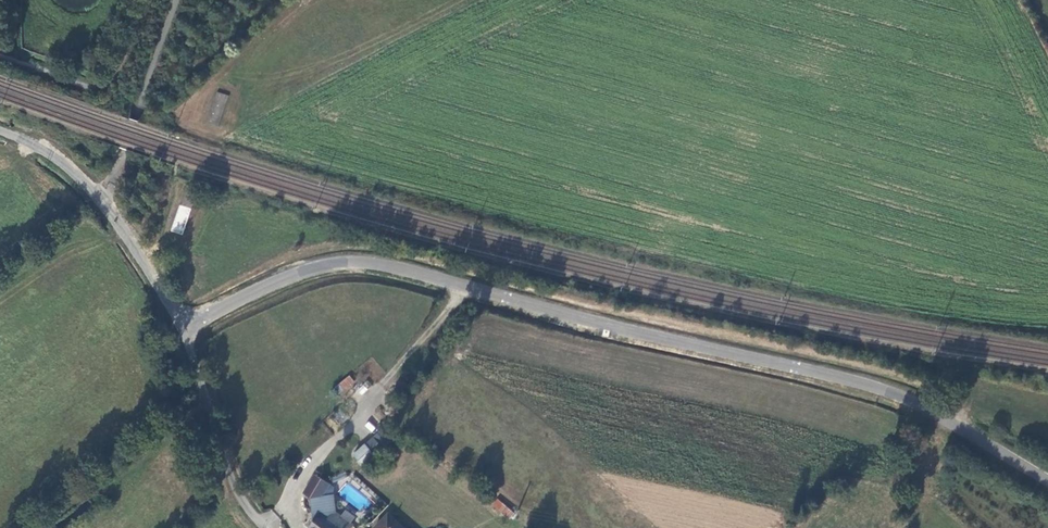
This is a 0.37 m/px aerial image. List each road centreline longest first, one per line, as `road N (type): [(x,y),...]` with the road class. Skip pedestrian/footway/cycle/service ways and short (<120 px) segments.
road 1 (unclassified): [(1047,482),(891,392),(467,288)]
road 2 (residential): [(467,288),(263,527)]
road 3 (unclassified): [(467,288),(386,266),(341,264),(295,275),(182,330)]
road 4 (unclassified): [(182,330),(78,175),(49,150),(0,130)]
road 5 (unclassified): [(263,527),(222,457),(182,330)]

